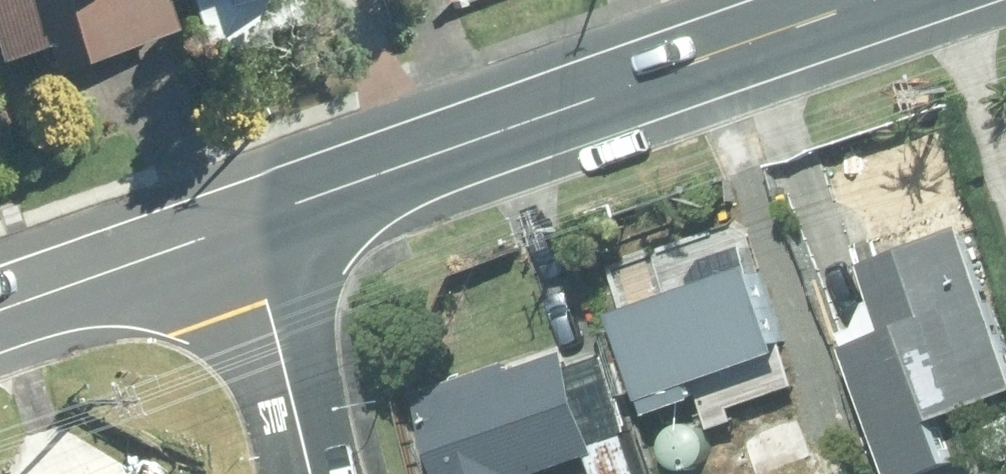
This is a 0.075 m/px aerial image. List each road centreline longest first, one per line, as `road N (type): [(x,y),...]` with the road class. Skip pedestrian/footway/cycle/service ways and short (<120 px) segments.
road 1 (secondary): [(893,0),(237,228)]
road 2 (residential): [(310,473),(237,228)]
road 3 (secondary): [(237,228),(0,301)]

